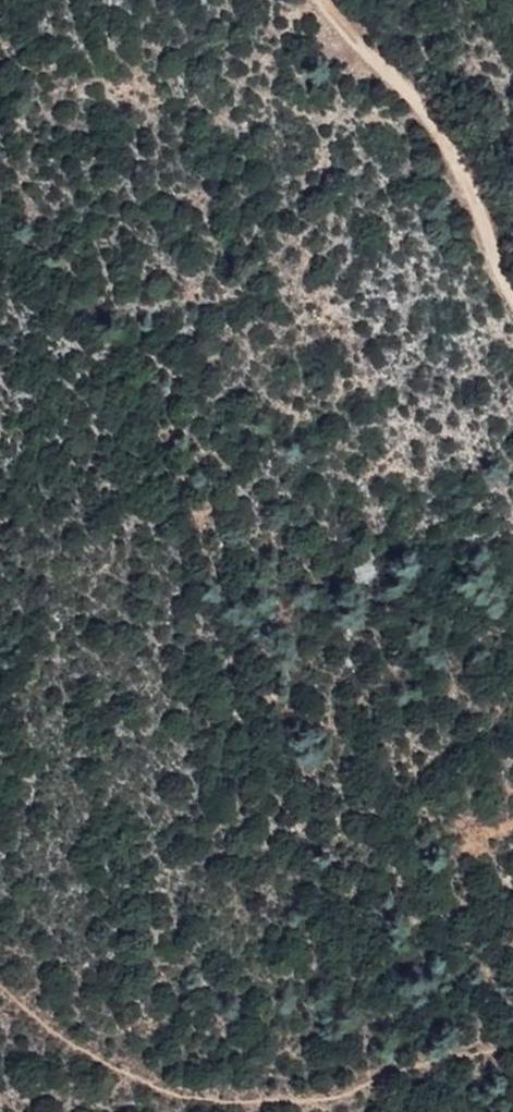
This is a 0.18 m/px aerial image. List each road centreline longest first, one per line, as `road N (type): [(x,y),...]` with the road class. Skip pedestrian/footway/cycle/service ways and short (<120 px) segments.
road 1 (track): [(309,0),(417,116),(454,181),(512,324)]

